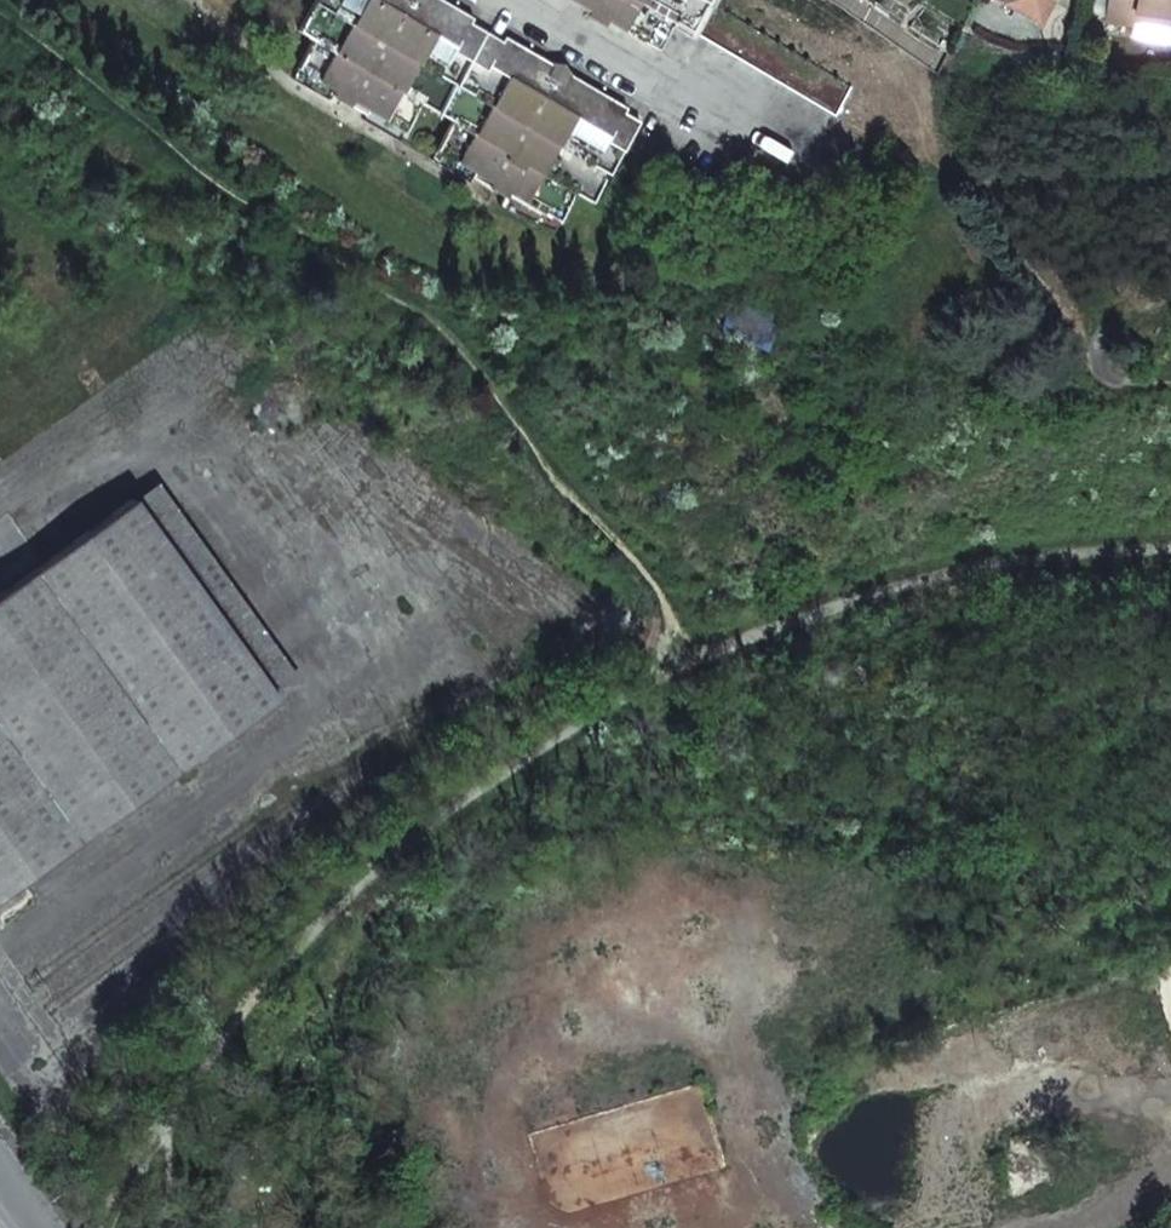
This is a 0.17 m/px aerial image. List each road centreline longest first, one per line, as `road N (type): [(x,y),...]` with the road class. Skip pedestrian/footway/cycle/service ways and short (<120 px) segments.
road 1 (residential): [(526,0),(863,184)]
road 2 (track): [(1170,174),(985,194),(863,184)]
road 3 (track): [(1170,377),(1112,375),(1090,349),(1170,290)]

